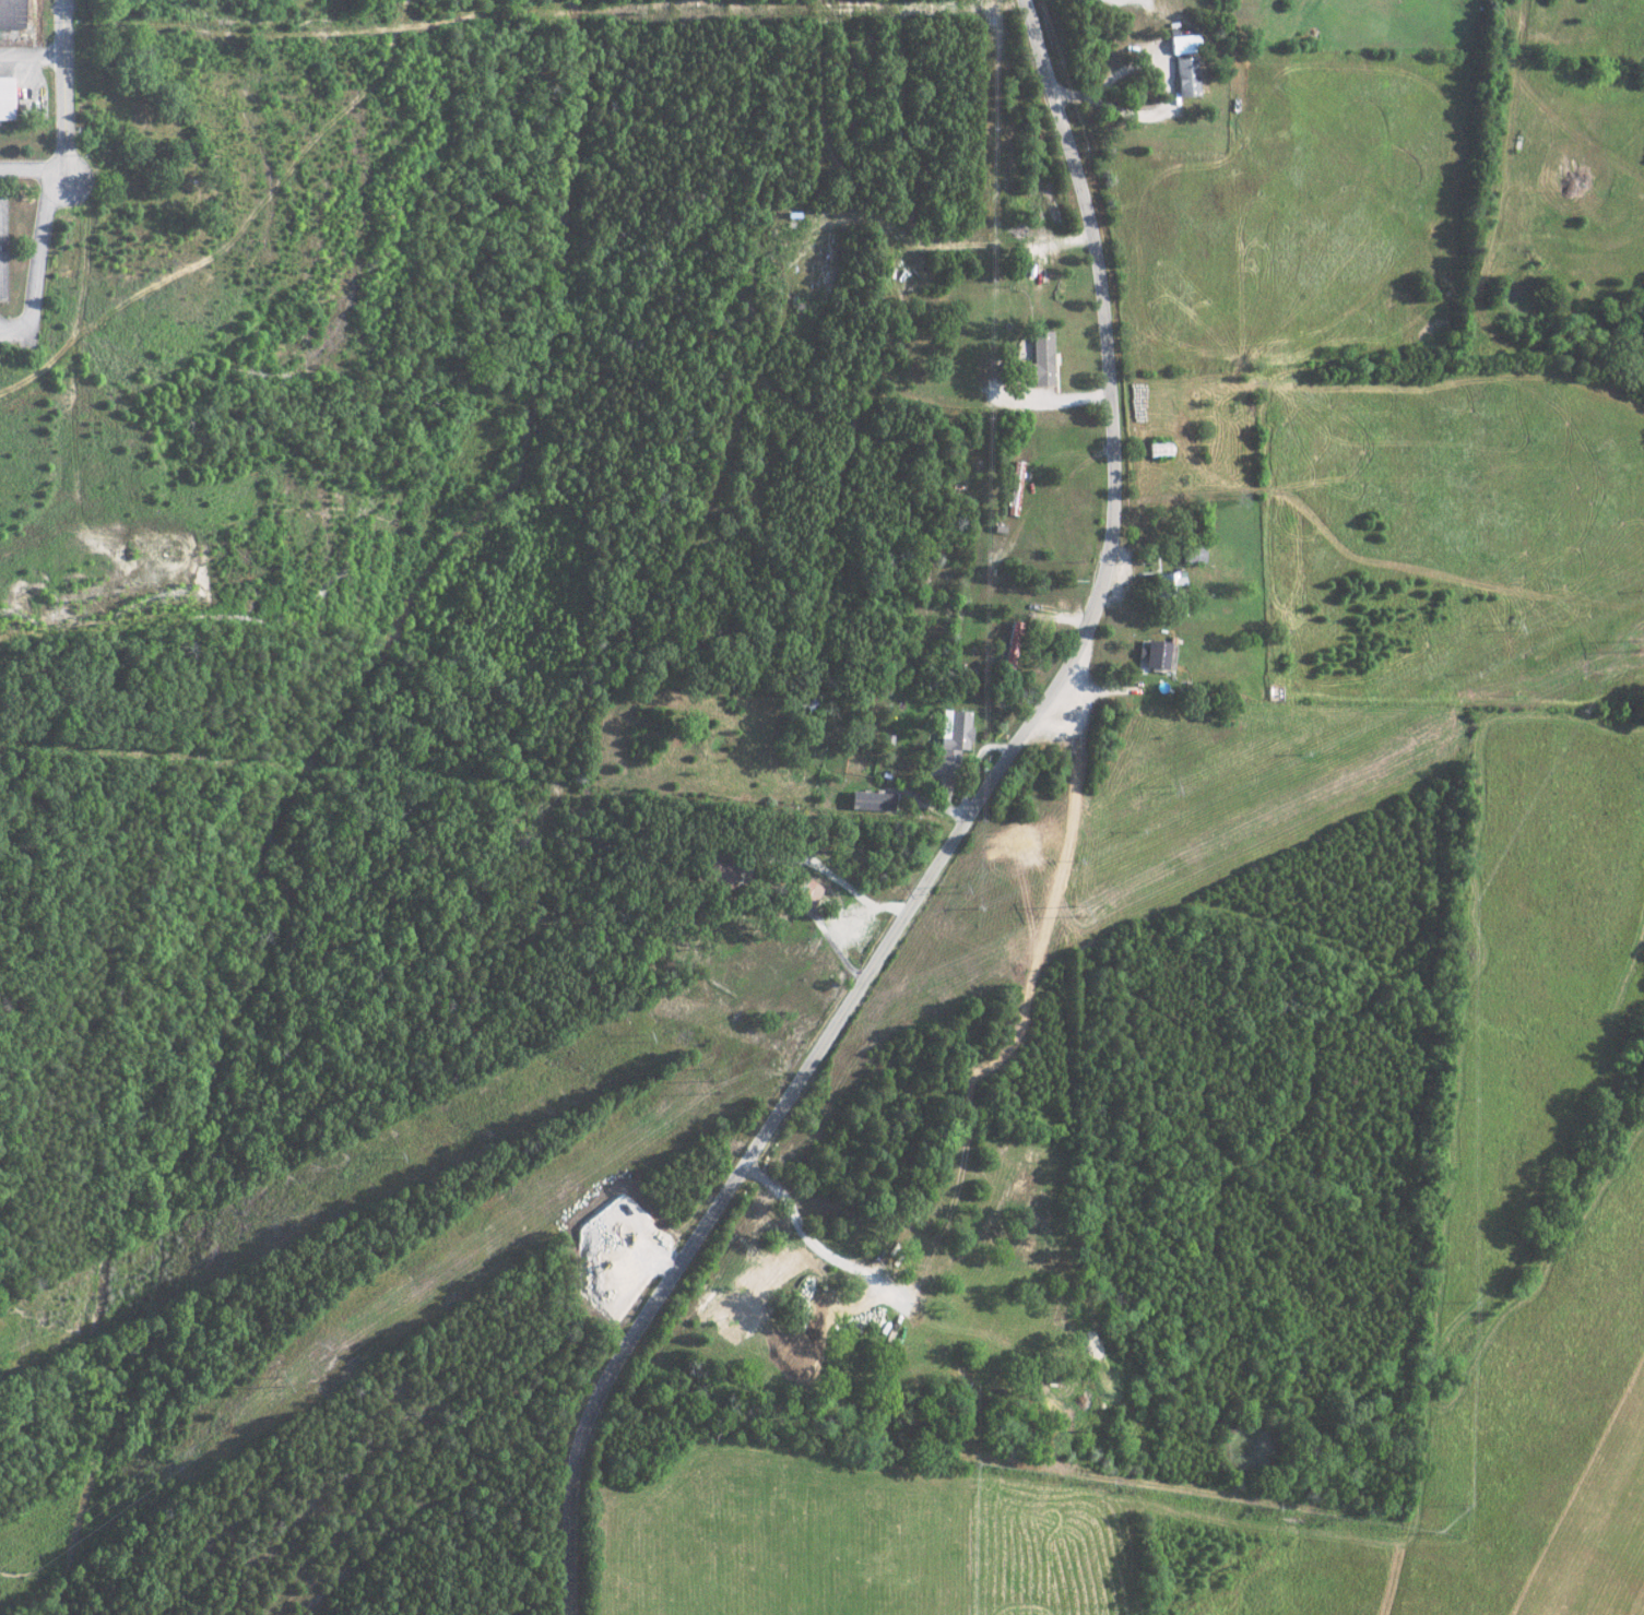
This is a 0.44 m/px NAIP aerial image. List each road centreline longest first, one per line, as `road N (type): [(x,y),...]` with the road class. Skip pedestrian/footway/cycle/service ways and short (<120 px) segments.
road 1 (residential): [(569,1614),(569,1495),(579,1438),(604,1386),(1062,682),(1093,615),(1113,525),(1103,295),(1086,203),(1026,0)]
road 2 (residential): [(63,0),(66,182)]

